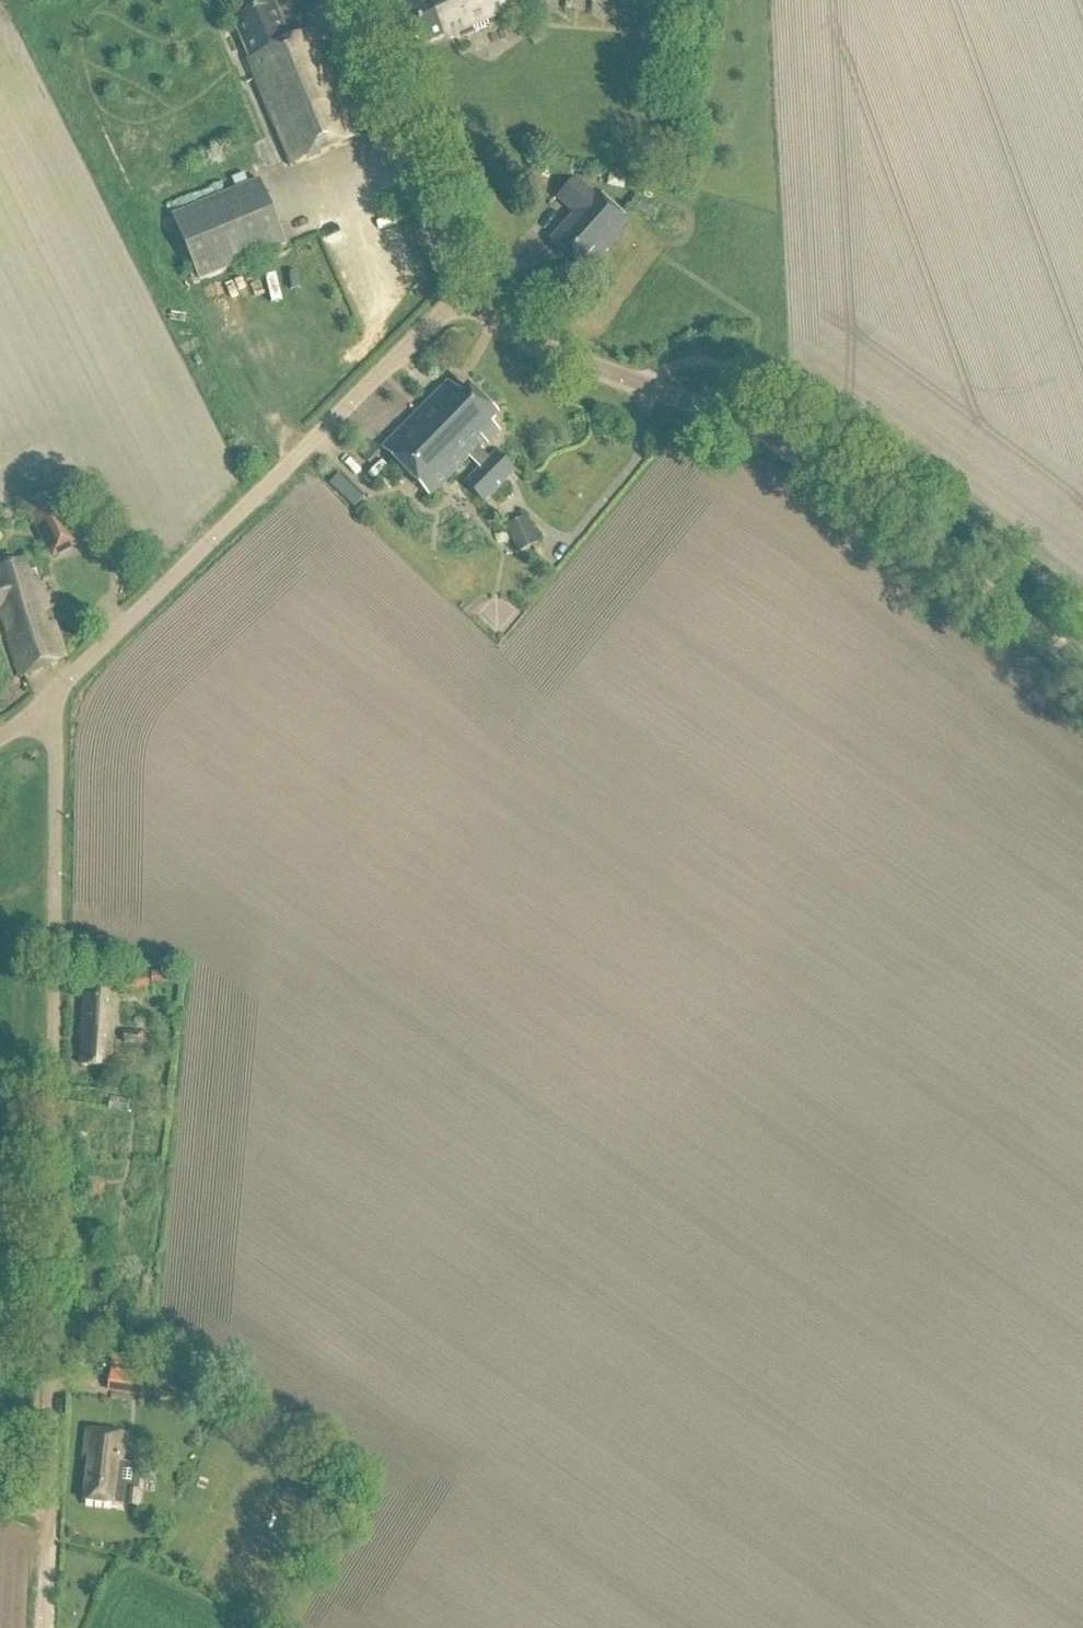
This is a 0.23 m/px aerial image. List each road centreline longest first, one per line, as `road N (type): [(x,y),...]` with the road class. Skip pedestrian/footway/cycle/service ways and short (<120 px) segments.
road 1 (unclassified): [(46,1627),(55,738),(44,707)]
road 2 (tertiary): [(1082,667),(881,508),(763,434),(525,339),(463,293)]
road 3 (unclassified): [(44,707),(463,293)]
road 4 (tertiary): [(463,293),(339,0)]

